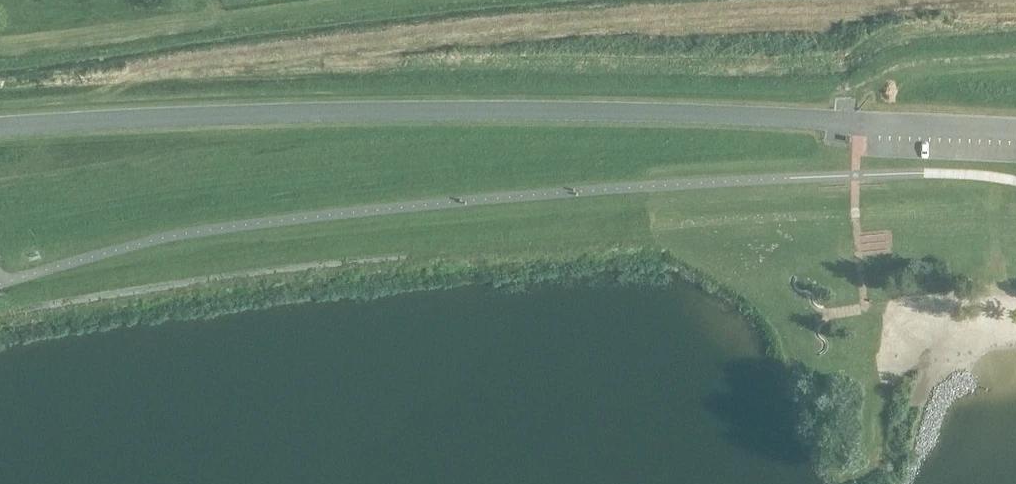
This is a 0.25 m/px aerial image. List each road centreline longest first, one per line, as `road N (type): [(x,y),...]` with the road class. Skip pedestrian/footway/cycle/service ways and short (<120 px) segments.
road 1 (unclassified): [(0,126),(254,111),(859,123)]
road 2 (track): [(837,143),(847,99),(869,80),(910,65),(1015,57)]

